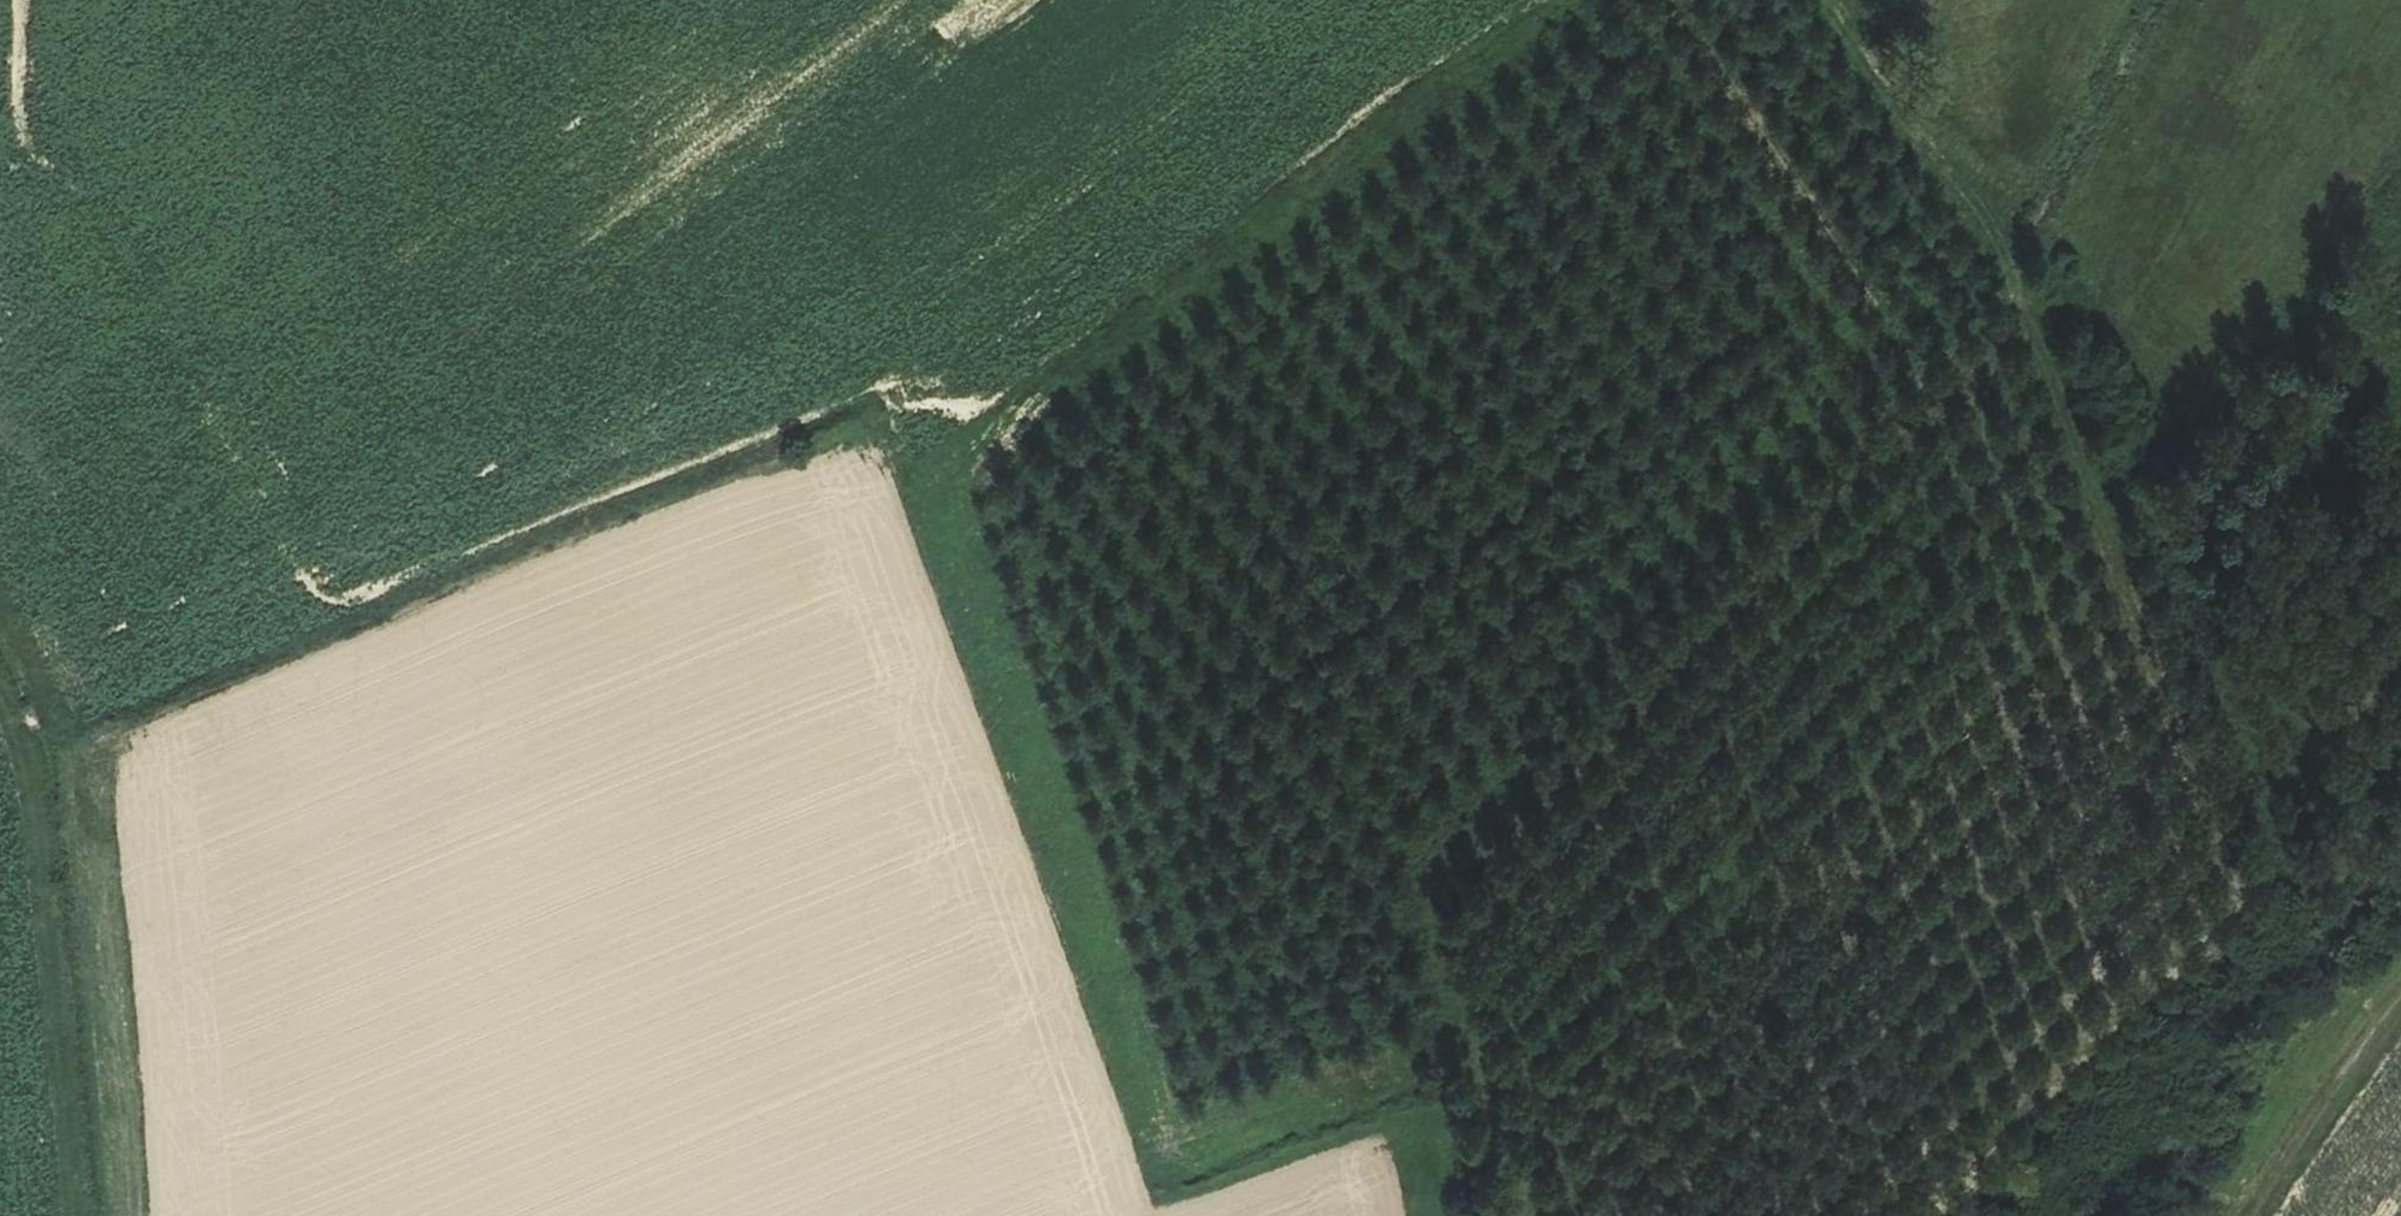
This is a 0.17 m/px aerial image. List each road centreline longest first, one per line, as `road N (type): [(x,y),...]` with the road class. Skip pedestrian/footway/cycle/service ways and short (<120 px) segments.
road 1 (track): [(128,1215),(92,844)]
road 2 (track): [(2400,1021),(2270,1215)]

